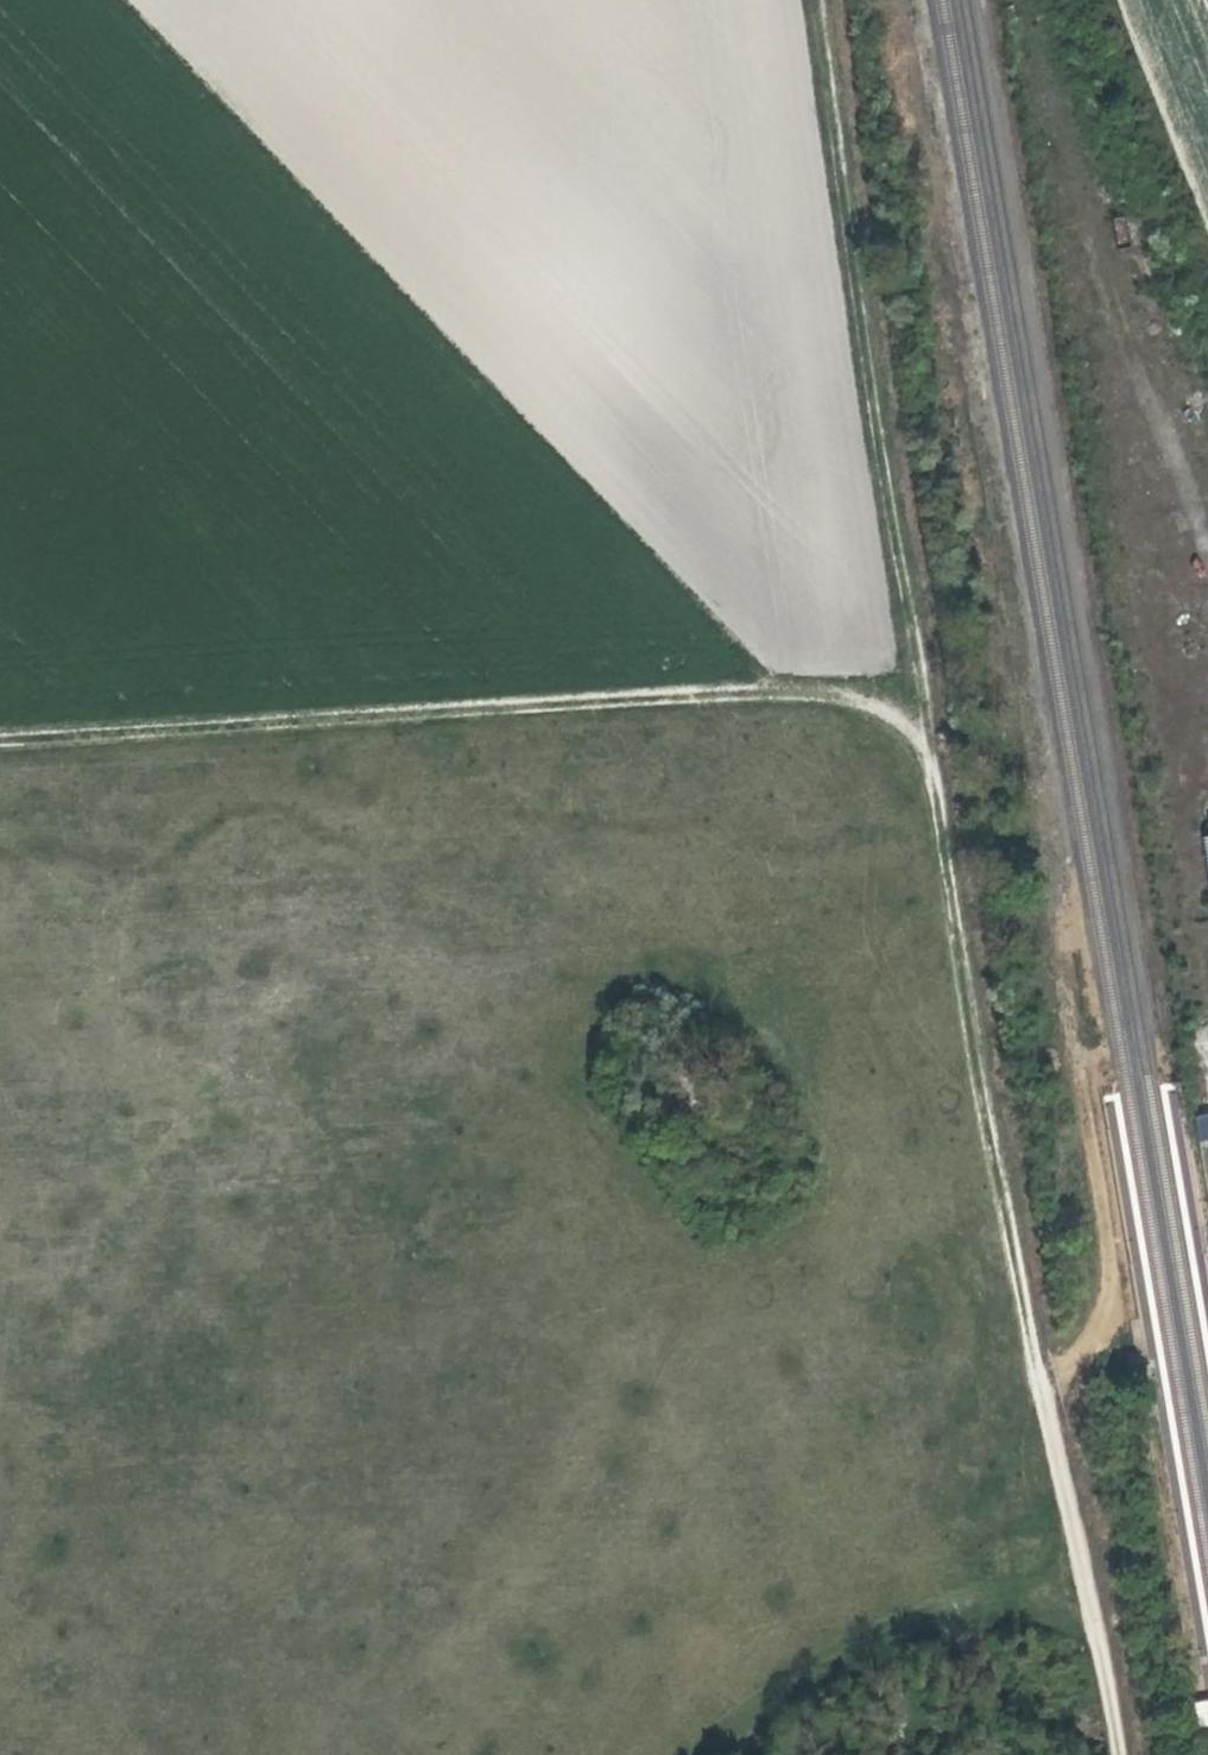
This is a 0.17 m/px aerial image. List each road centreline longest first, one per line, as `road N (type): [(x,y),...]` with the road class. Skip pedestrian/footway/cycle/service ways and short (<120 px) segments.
road 1 (track): [(1120,1754),(1021,1298),(949,779),(926,728),(935,654),(835,0)]
road 2 (track): [(926,728),(866,692),(820,687),(0,736)]

